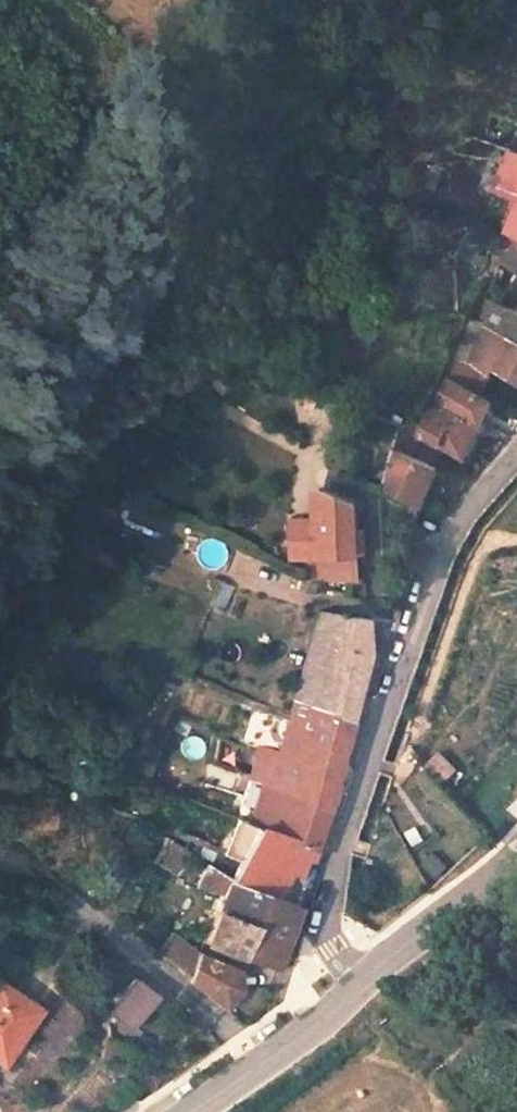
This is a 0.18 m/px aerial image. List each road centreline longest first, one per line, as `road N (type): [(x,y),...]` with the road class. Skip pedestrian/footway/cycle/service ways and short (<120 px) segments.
road 1 (residential): [(516,449),(447,532),(336,851),(323,932),(363,983)]
road 2 (secondary): [(363,983),(293,1045),(194,1111)]
road 3 (secondary): [(516,851),(363,983)]

